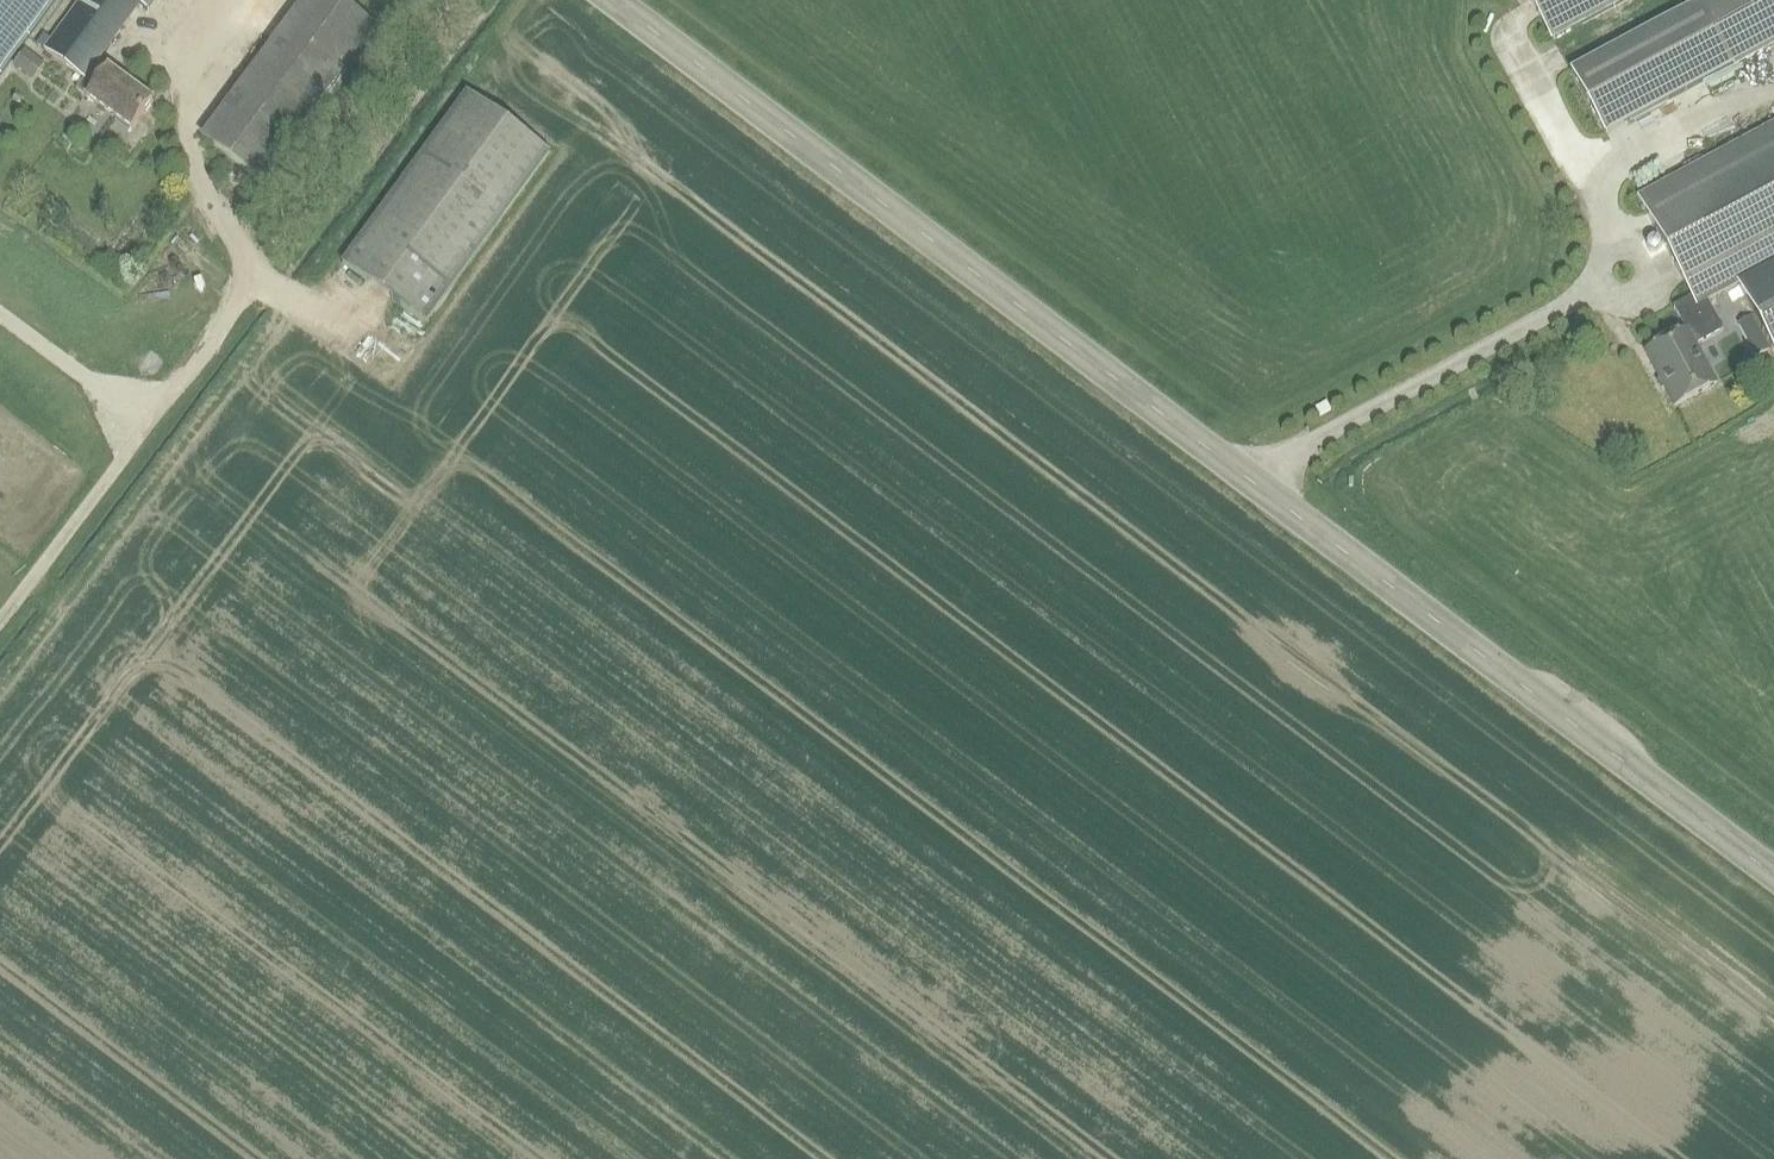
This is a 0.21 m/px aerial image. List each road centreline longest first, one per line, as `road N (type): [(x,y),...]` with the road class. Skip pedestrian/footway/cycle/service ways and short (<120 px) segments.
road 1 (tertiary): [(1773,874),(612,0)]

